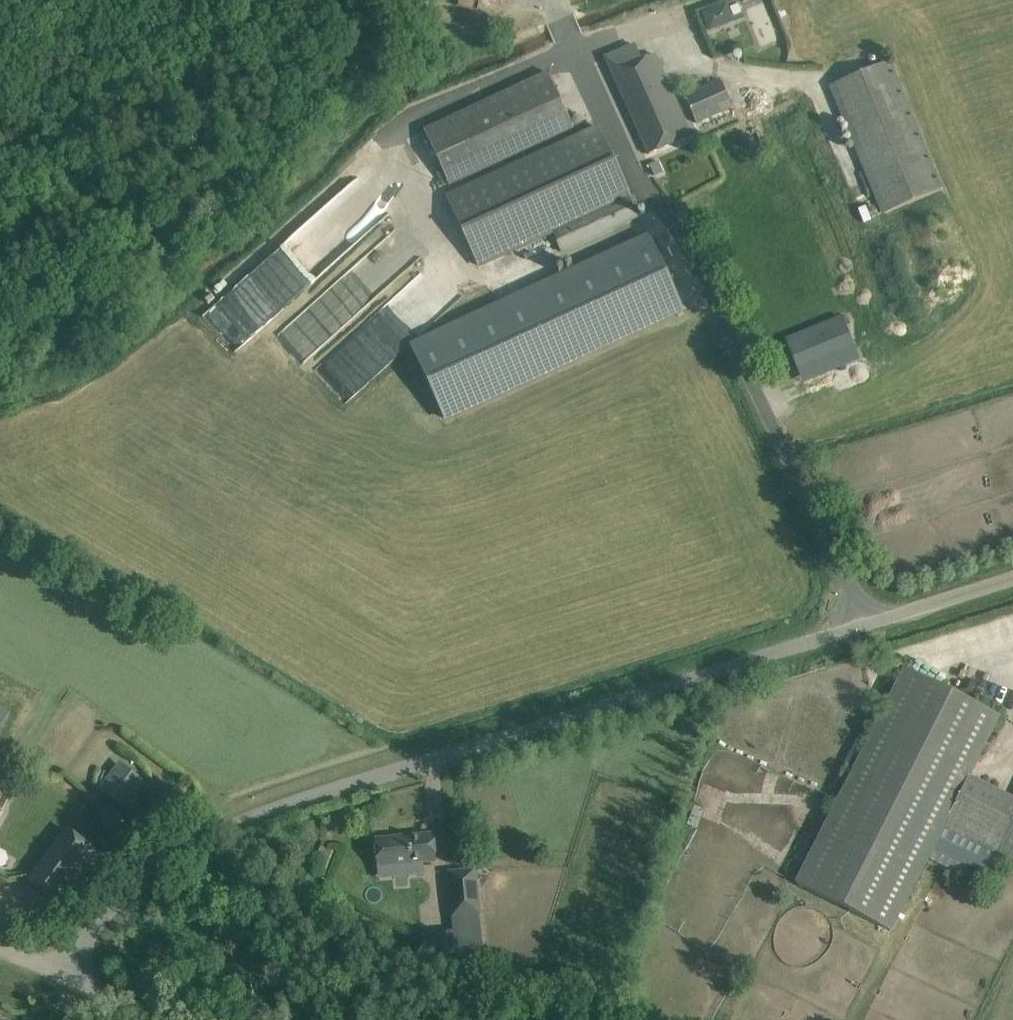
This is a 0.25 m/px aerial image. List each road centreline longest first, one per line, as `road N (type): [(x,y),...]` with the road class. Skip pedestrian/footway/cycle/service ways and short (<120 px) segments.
road 1 (unclassified): [(172,1019),(78,983),(86,937),(148,874),(194,846),(248,818),(864,623)]
road 2 (unclassified): [(864,623),(703,278),(631,170),(574,40)]
road 3 (unclassified): [(864,623),(1012,578)]

